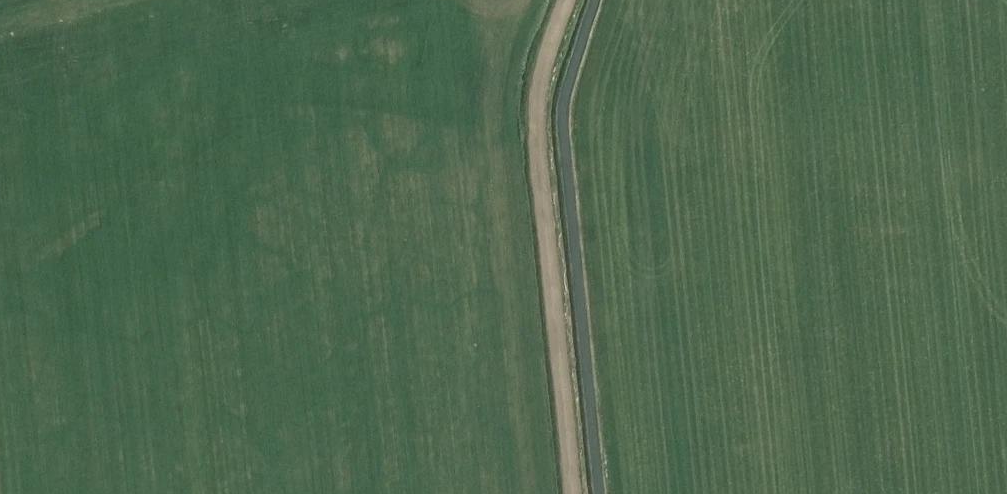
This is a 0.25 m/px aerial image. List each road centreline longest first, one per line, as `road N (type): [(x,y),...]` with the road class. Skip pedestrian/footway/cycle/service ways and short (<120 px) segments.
road 1 (track): [(568,0),(538,91),(576,493)]

